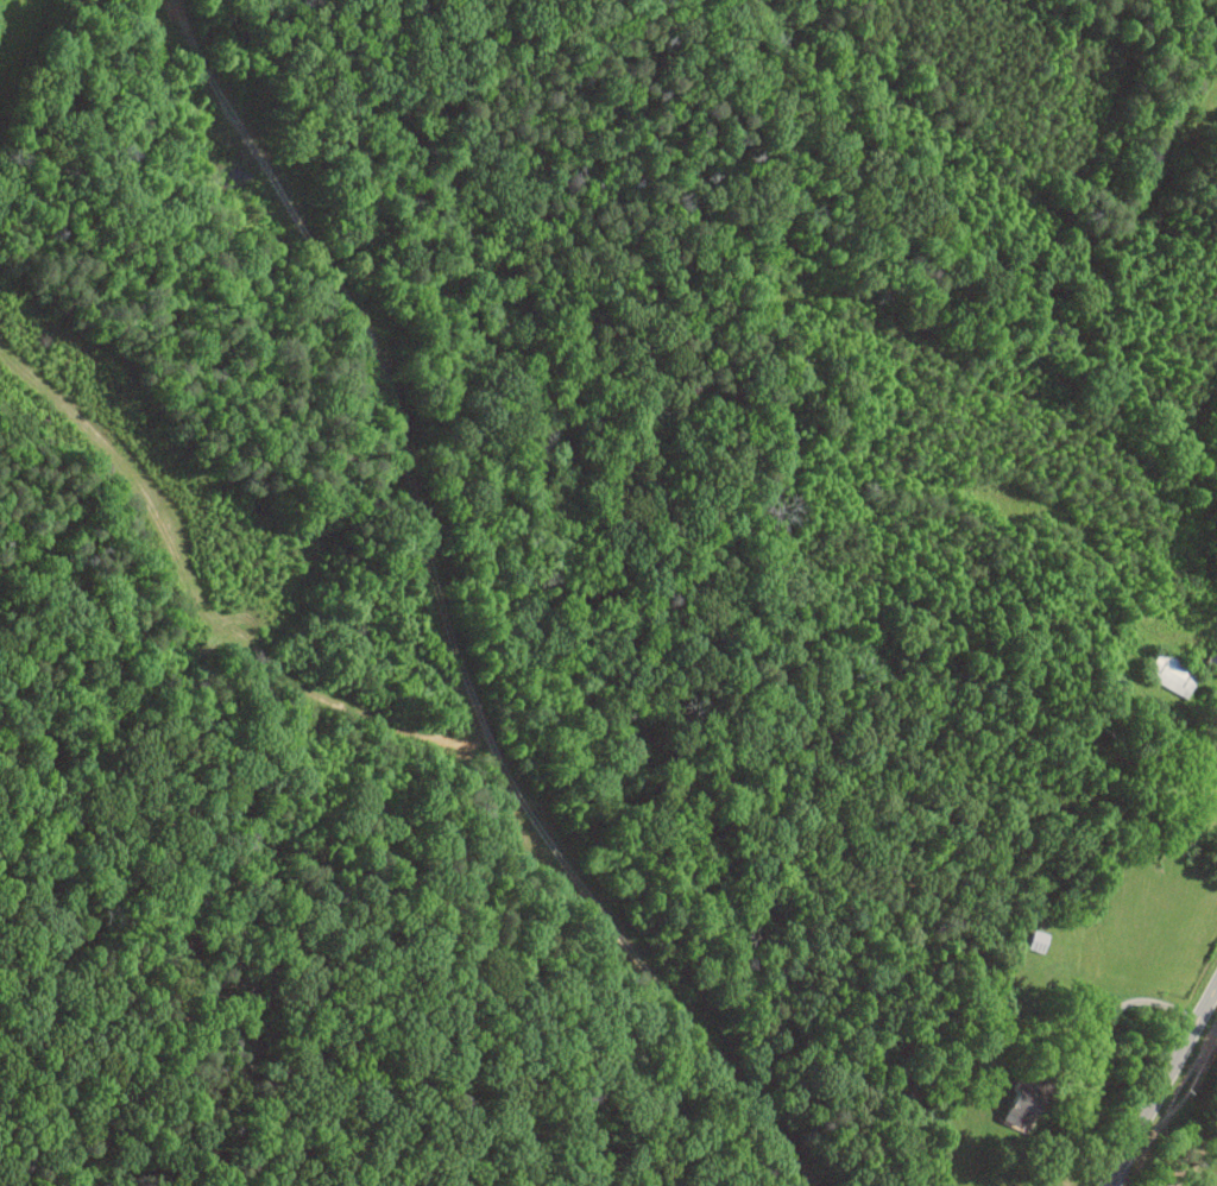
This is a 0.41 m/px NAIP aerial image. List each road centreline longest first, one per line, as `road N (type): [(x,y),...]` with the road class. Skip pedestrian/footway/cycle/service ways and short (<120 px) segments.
road 1 (tertiary): [(1108,1185),(1216,987)]

